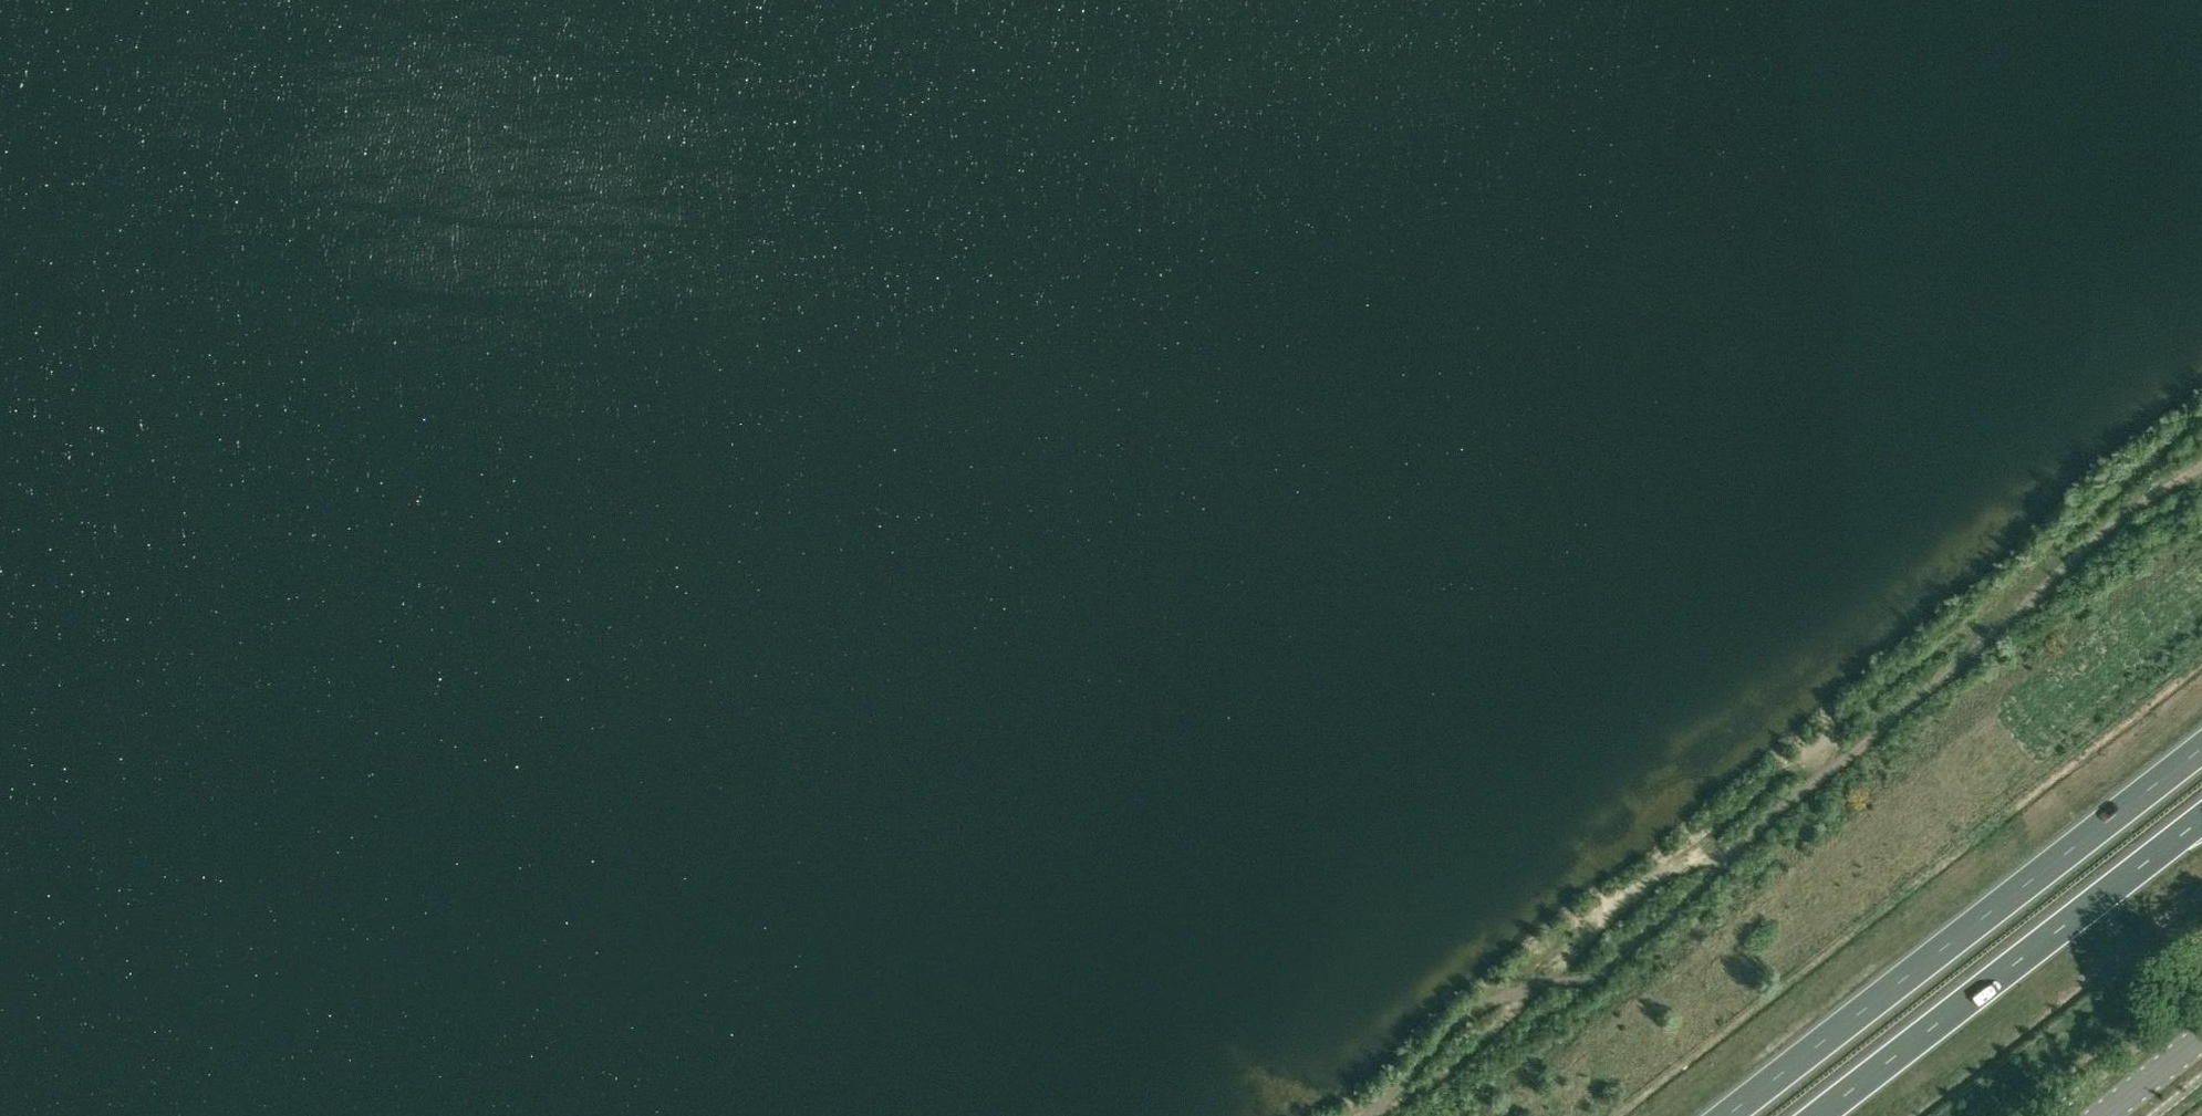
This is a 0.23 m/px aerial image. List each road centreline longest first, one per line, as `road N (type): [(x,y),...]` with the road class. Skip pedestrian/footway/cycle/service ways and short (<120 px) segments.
road 1 (track): [(2201,425),(2100,503),(1919,665),(1489,1001),(1356,1115)]
road 2 (trunk): [(2201,748),(1728,1115)]
road 3 (trunk): [(1820,1115),(2201,824)]
road 4 (tertiary): [(2100,1115),(2201,1037)]

